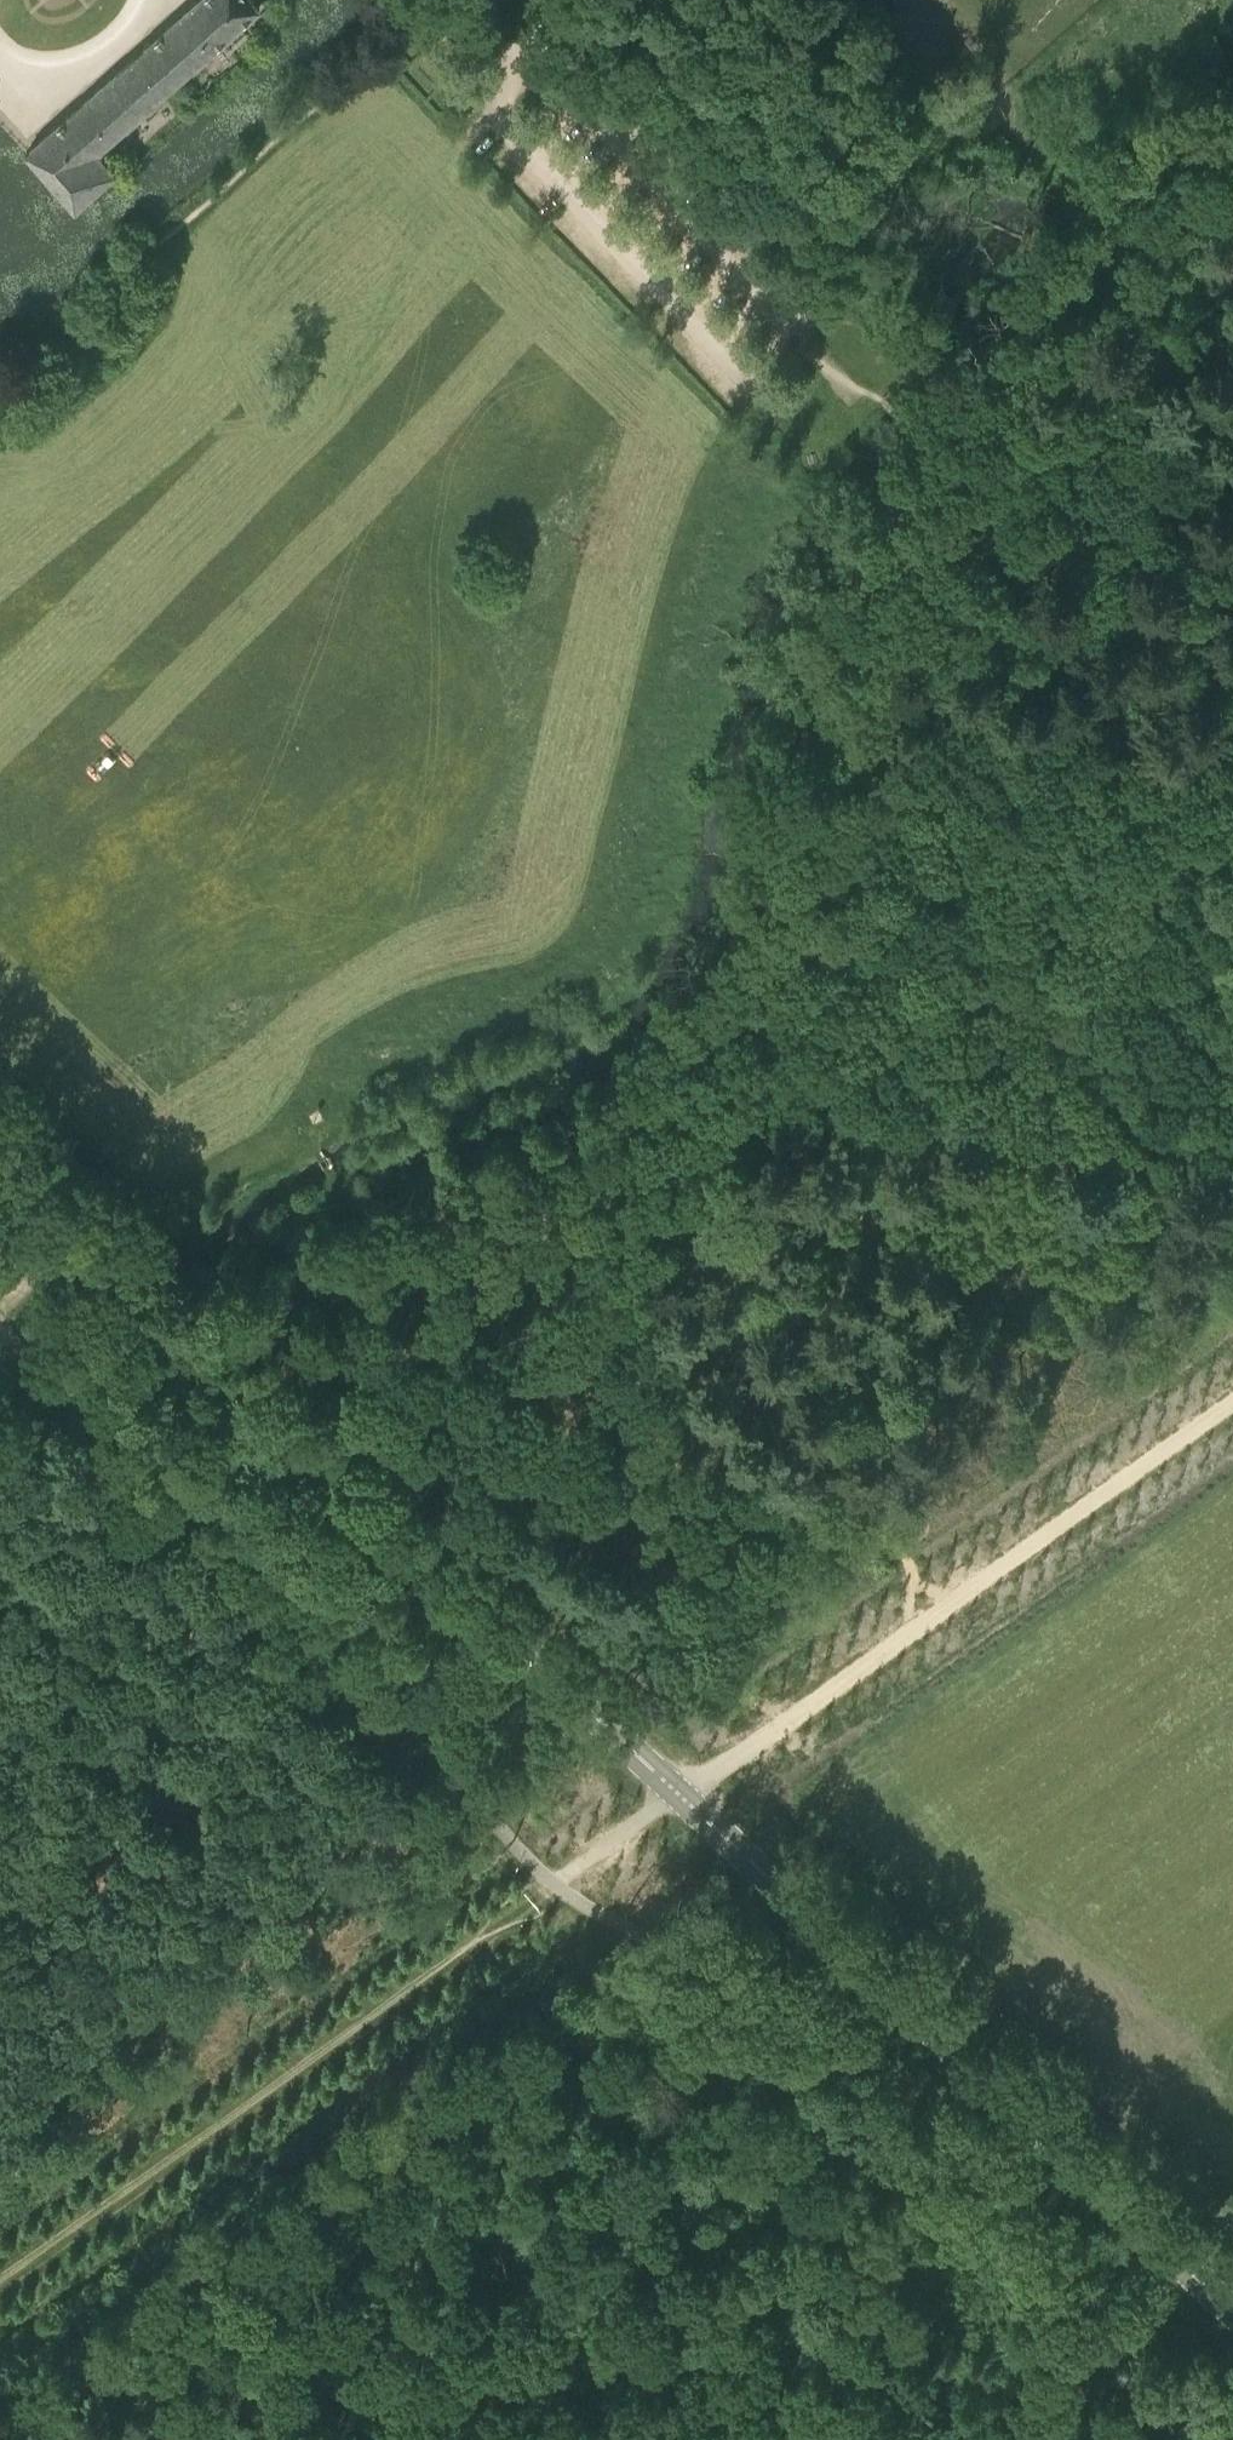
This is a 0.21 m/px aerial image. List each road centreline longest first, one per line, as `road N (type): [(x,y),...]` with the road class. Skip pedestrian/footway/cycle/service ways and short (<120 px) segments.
road 1 (secondary): [(0,1146),(1232,2313)]
road 2 (track): [(120,1255),(177,1199),(273,1141),(350,1037),(444,992),(545,967),(575,941),(595,909),(687,545),(723,450),(719,430),(453,156),(492,115)]
road 3 (track): [(689,1792),(973,1589)]
road 4 (track): [(973,1589),(1232,1403)]
road 5 (track): [(0,1312),(87,1224)]

